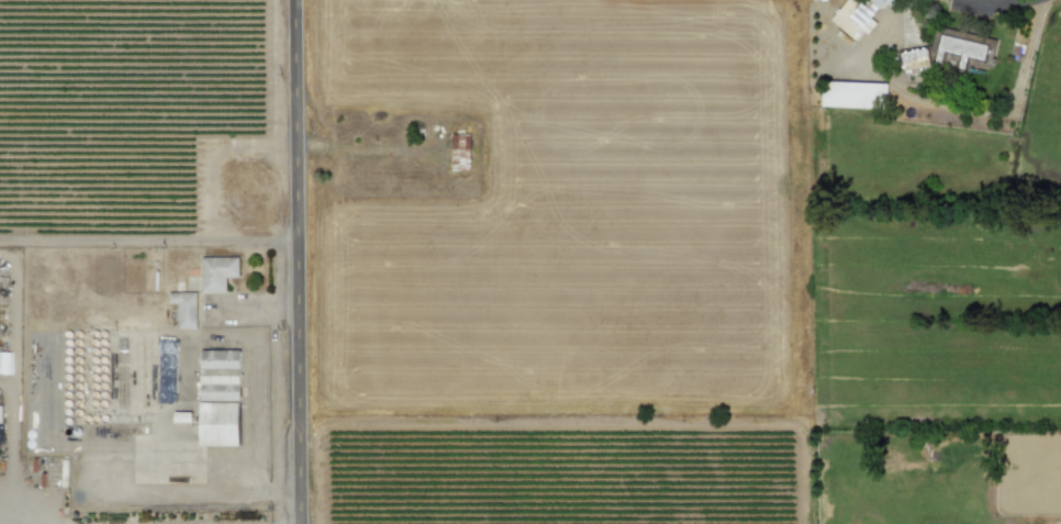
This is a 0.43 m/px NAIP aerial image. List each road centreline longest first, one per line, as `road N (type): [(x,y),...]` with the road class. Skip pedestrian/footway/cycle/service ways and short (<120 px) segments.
road 1 (residential): [(303,523),(296,0)]

